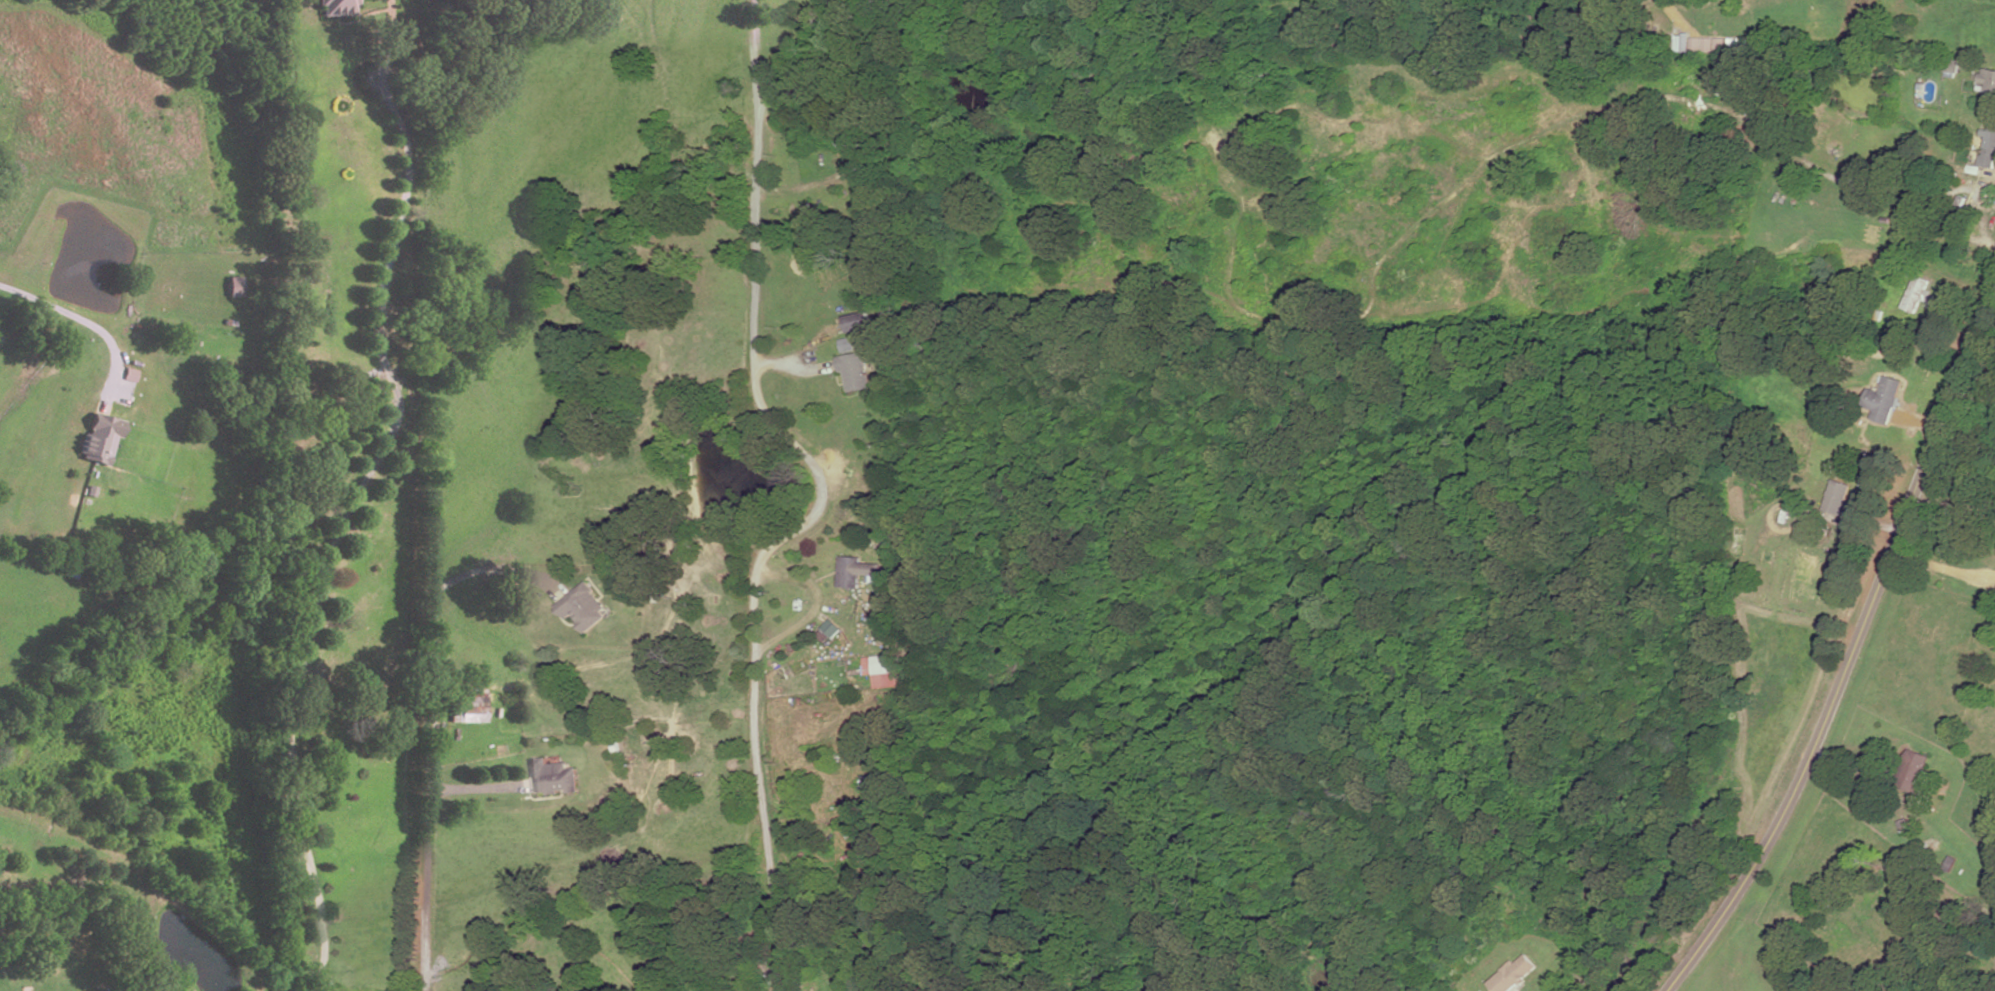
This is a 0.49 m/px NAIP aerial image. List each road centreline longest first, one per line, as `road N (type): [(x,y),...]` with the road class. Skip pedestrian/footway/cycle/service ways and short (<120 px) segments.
road 1 (tertiary): [(1671,990),(1788,810),(1994,300)]
road 2 (track): [(260,990),(262,939),(228,727)]

